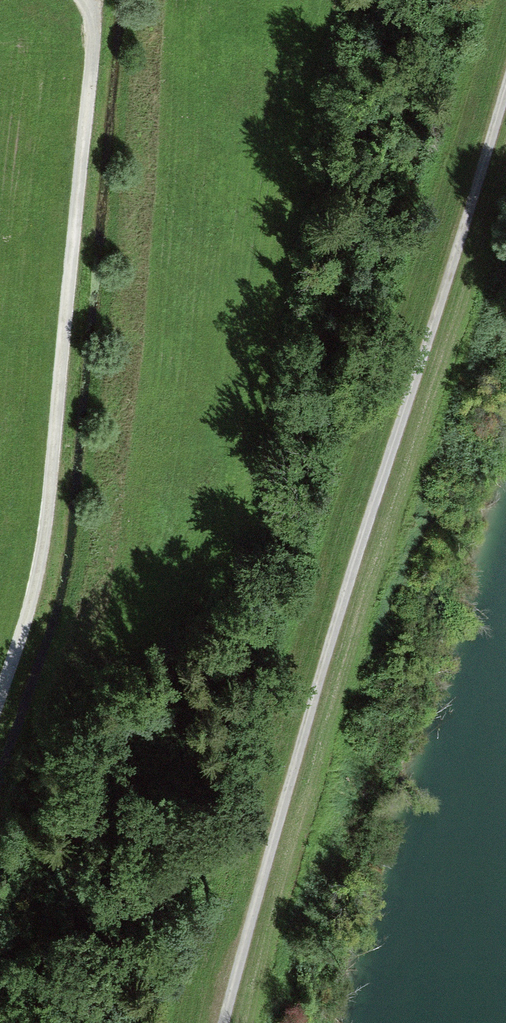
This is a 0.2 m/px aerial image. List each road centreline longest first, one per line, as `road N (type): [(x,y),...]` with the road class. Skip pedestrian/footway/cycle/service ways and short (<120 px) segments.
road 1 (track): [(505,42),(262,839),(217,1022)]
road 2 (track): [(0,715),(46,556),(92,0)]

